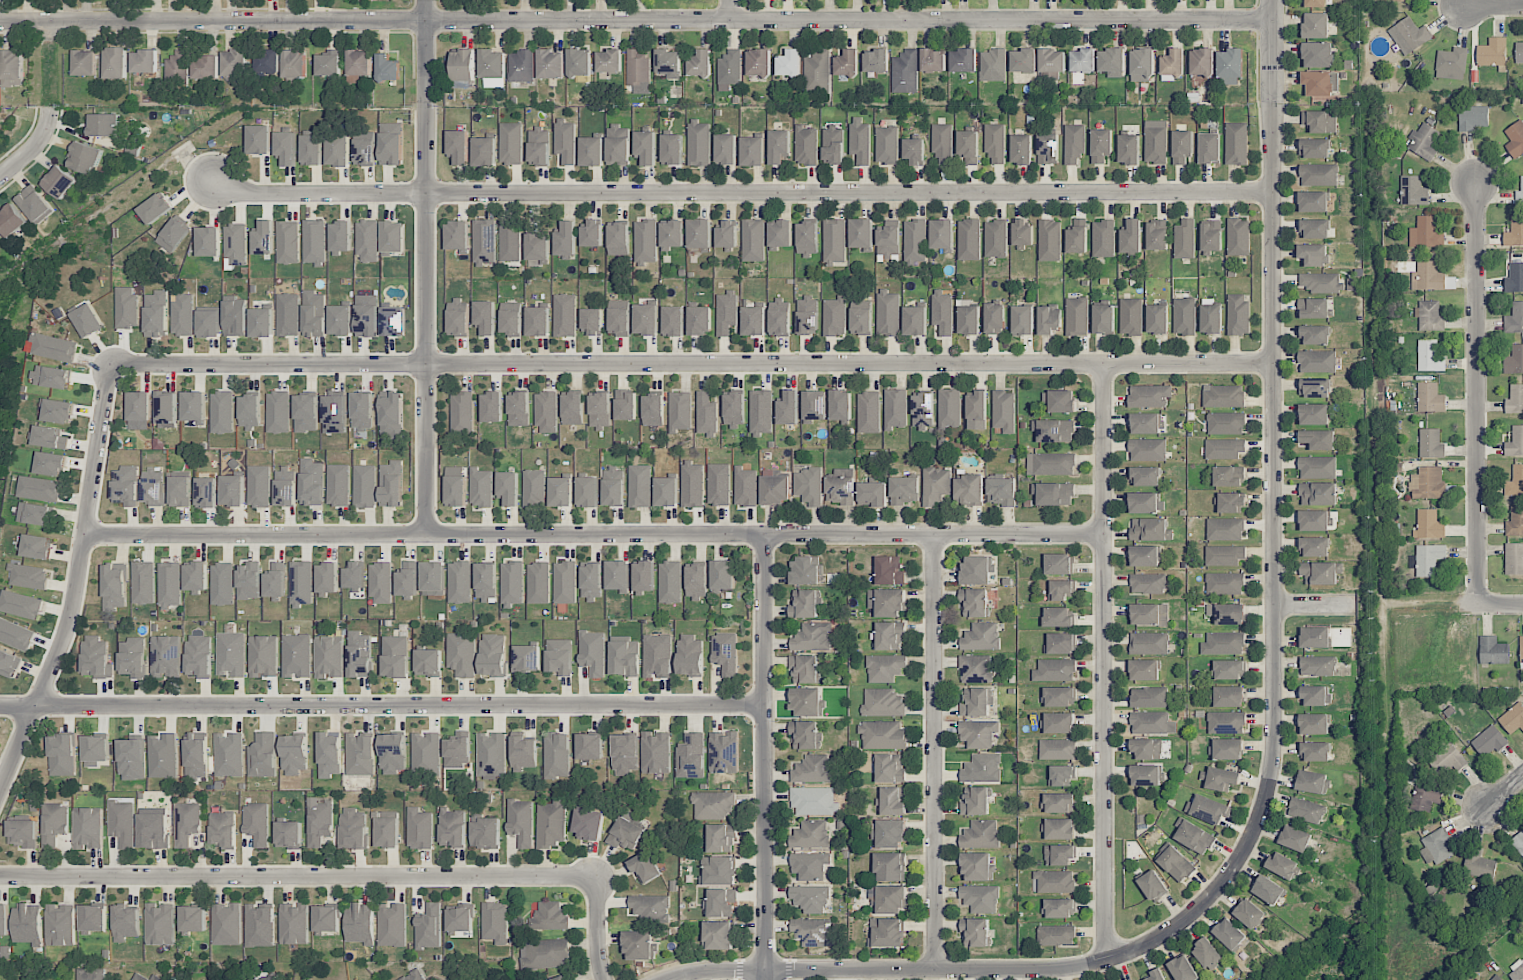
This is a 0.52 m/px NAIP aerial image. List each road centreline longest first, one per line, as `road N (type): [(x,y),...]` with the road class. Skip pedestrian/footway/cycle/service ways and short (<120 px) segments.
road 1 (residential): [(1274,0),(1275,732),(1267,794),(1240,859),(1182,924),(1141,947),(1061,970),(718,971),(672,979)]
road 2 (residential): [(1274,20),(0,20)]
road 3 (residential): [(1273,365),(111,366)]
road 4 (residential): [(1273,193),(249,194),(213,182)]
road 5 (residential): [(1104,534),(87,537)]
road 6 (residential): [(0,707),(765,706)]
road 7 (residential): [(1106,960),(1105,364)]
road 8 (residential): [(596,877),(0,877)]
road 9 (residential): [(426,0),(430,536)]
road 10 (residential): [(765,535),(766,979)]
road 11 (residential): [(111,366),(63,639),(0,791)]
road 12 (residential): [(935,535),(935,971)]
road 13 (residential): [(1476,183),(1477,604)]

